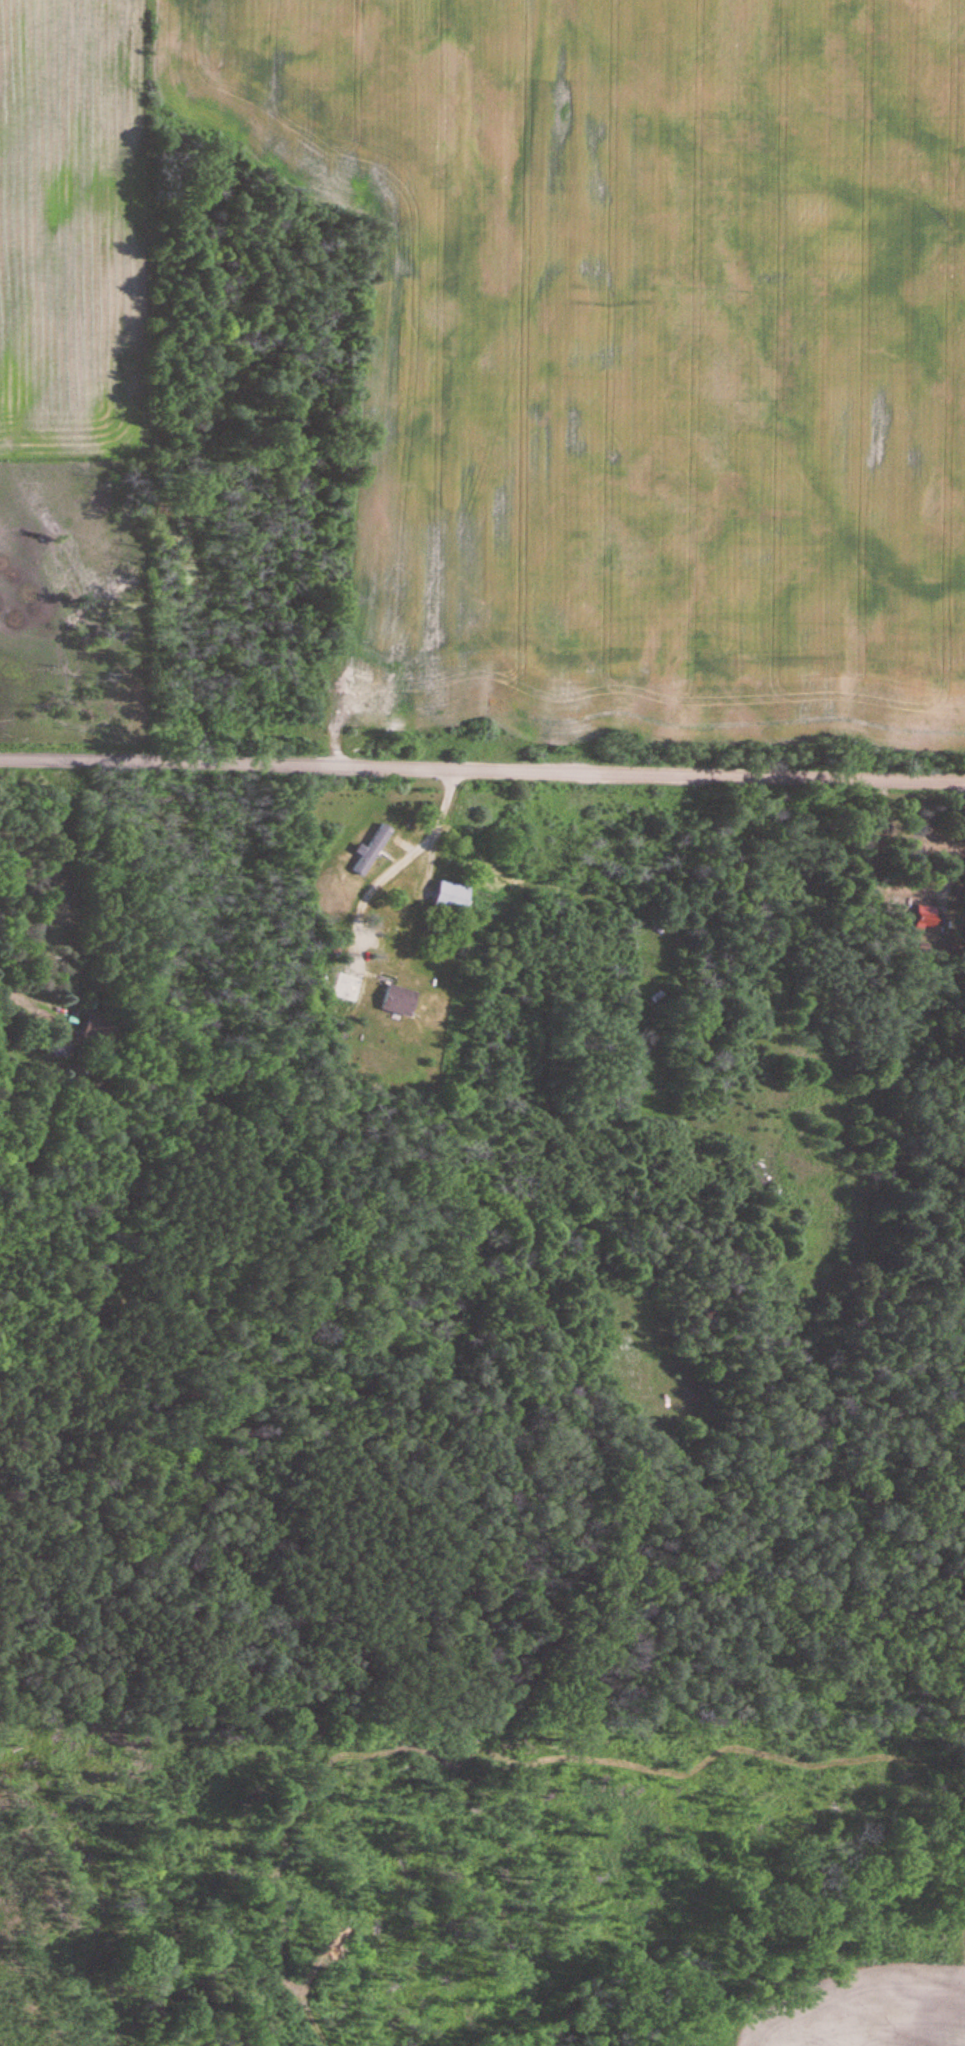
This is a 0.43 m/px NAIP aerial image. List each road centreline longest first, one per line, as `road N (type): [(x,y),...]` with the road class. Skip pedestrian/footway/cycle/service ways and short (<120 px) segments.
road 1 (residential): [(964,769),(0,743)]

